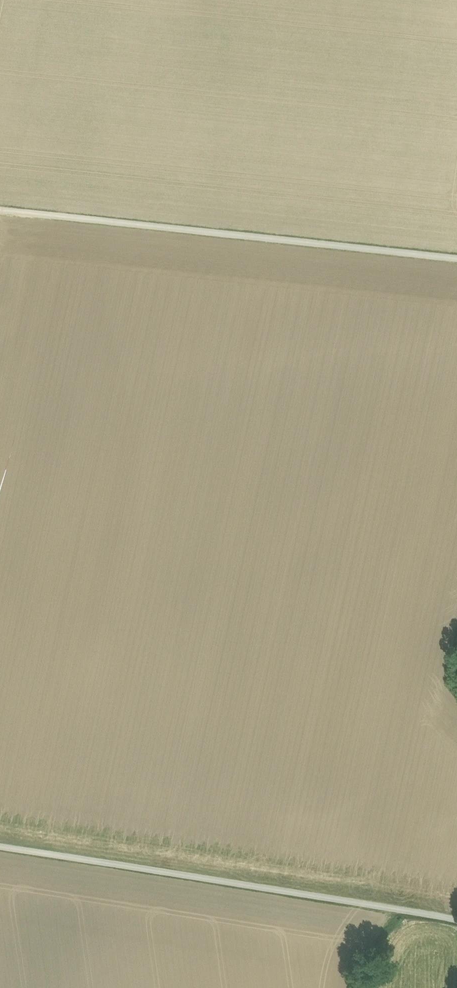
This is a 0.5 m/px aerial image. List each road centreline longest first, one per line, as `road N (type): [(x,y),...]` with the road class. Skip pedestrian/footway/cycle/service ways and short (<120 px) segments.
road 1 (track): [(0,845),(456,921)]
road 2 (unclassified): [(456,259),(0,211)]

